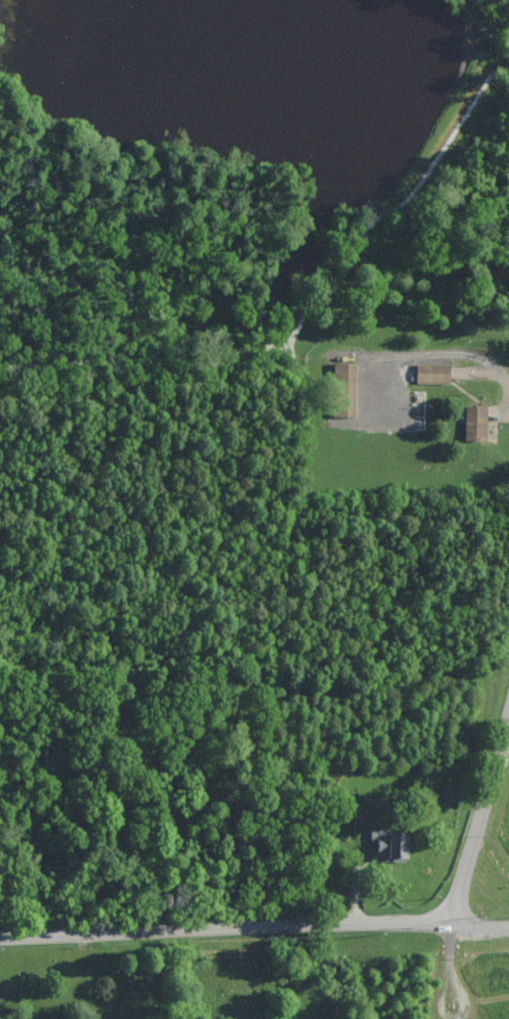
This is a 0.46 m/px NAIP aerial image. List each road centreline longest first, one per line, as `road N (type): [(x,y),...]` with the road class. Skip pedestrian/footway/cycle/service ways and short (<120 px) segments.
road 1 (tertiary): [(0,936),(381,922),(457,911),(508,924)]
road 2 (residential): [(457,911),(508,722)]

